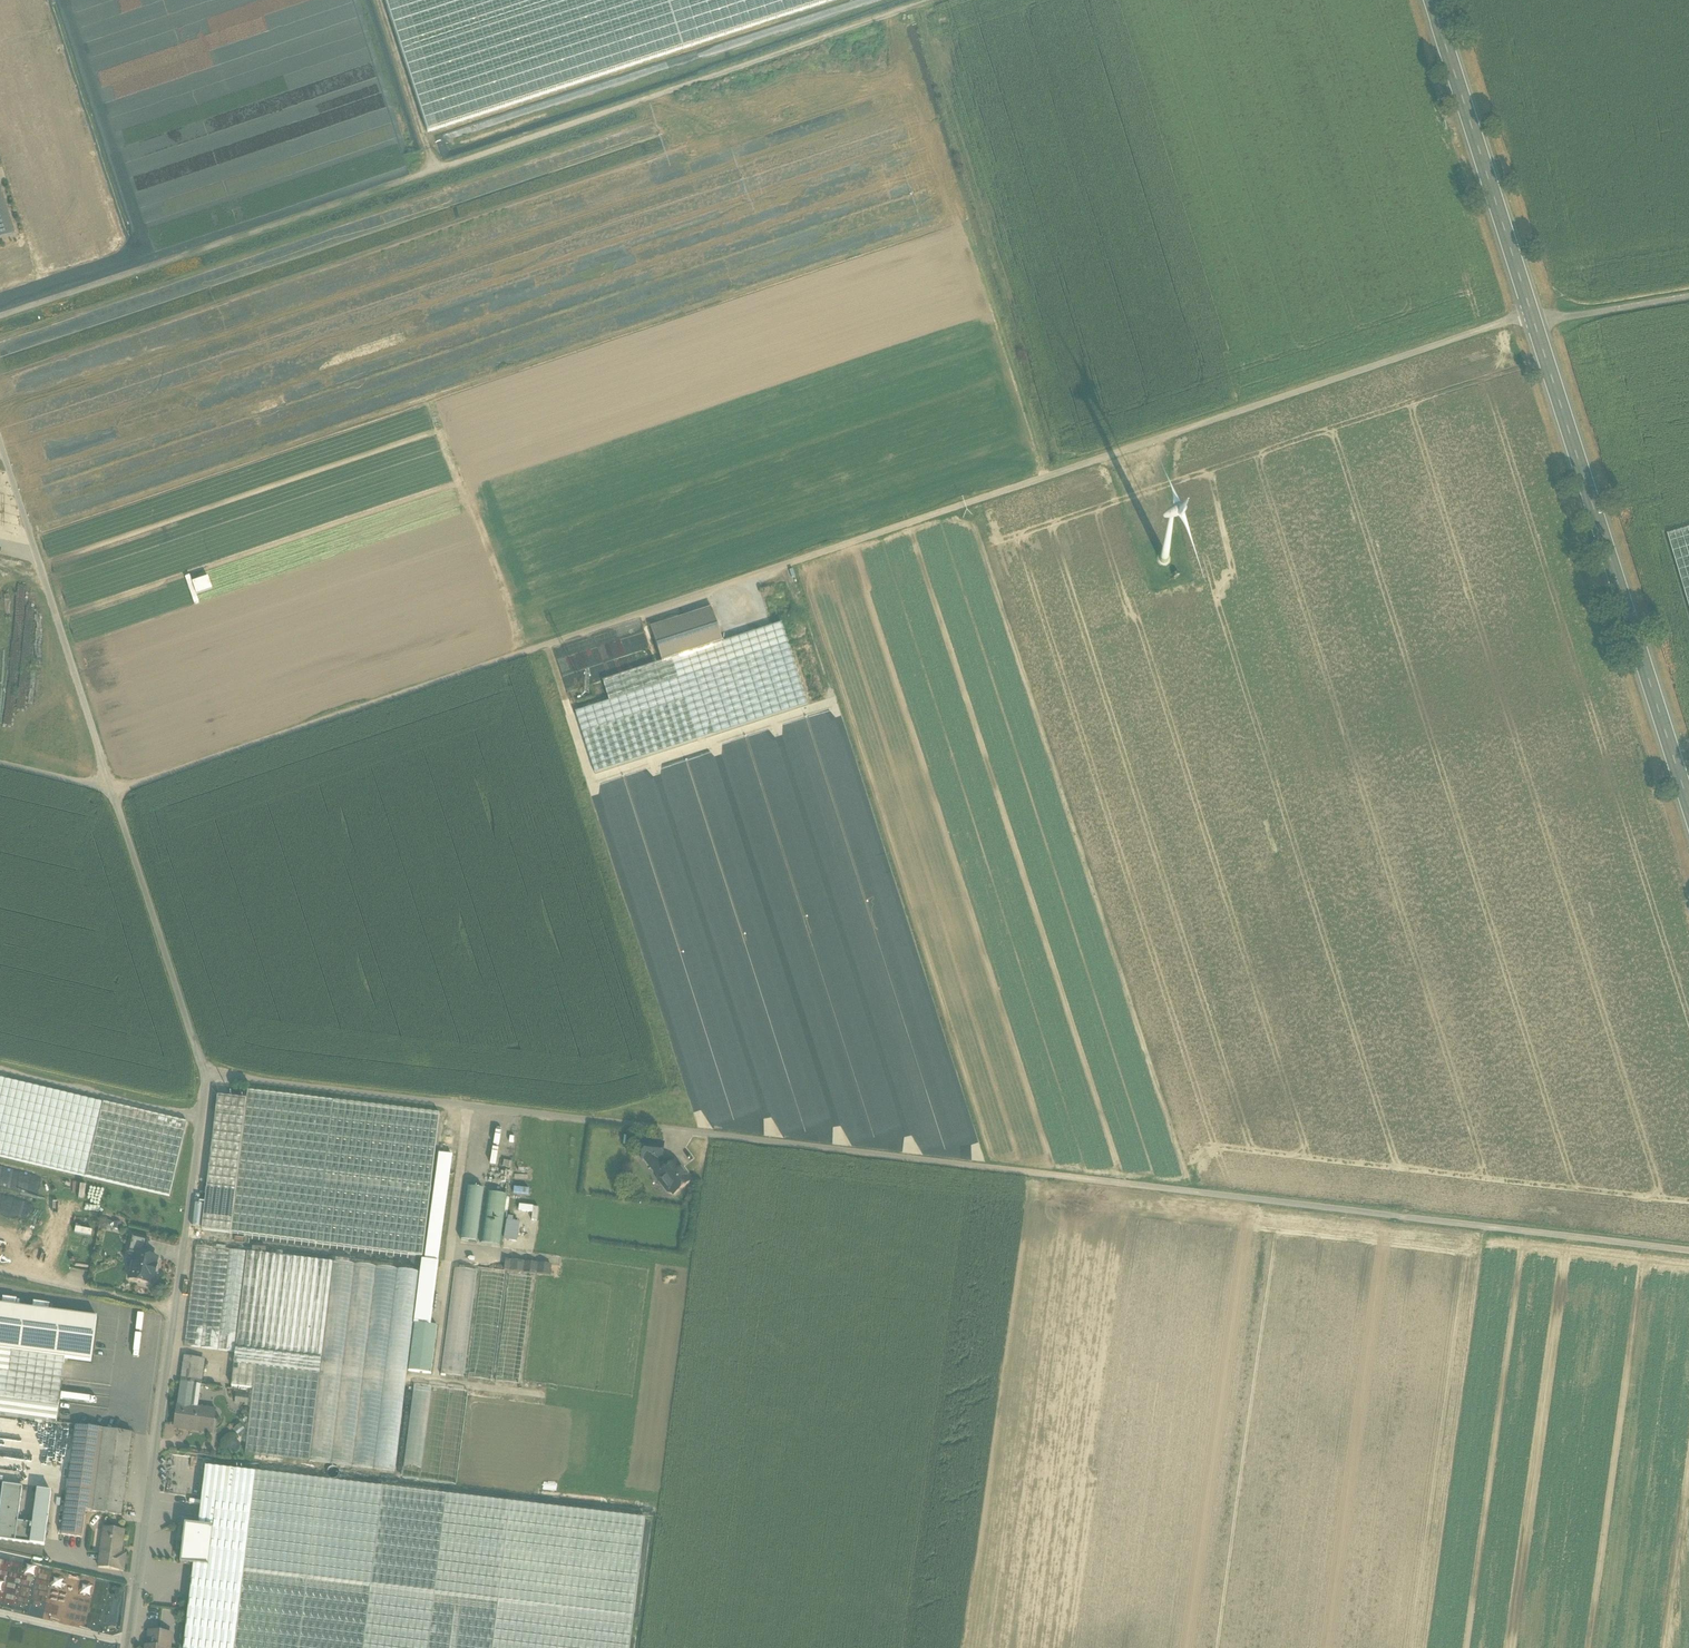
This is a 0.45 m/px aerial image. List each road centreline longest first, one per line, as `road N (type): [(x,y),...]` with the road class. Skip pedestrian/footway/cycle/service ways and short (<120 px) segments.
road 1 (track): [(0,766),(113,793),(1531,314)]
road 2 (track): [(204,1077),(1688,1250)]
road 3 (track): [(941,0),(0,318)]
road 4 (secondary): [(1431,0),(1688,805)]
road 5 (track): [(204,1077),(0,444)]
road 6 (track): [(129,1647),(209,1121),(204,1077)]
road 7 (track): [(64,0),(146,248),(0,298)]
road 8 (track): [(209,1121),(0,1073)]
road 9 (track): [(377,0),(433,172)]

